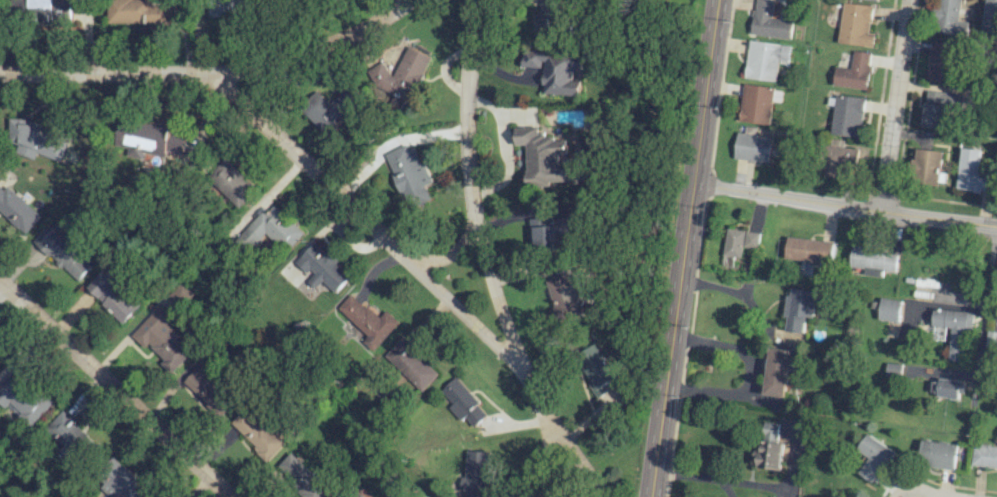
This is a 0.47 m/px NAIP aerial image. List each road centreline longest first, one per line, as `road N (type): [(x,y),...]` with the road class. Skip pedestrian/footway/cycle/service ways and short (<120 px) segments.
road 1 (residential): [(477,0),(465,125),(491,285),(516,365),(606,496)]
road 2 (primary): [(649,496),(715,0)]
road 3 (residential): [(516,365),(211,70)]
road 4 (residential): [(404,0),(294,54),(211,70),(0,71)]
road 5 (residential): [(235,496),(0,274)]
road 6 (tertiary): [(996,224),(690,183)]
road 7 (residential): [(913,0),(878,210)]
road 8 (residential): [(994,224),(979,385)]

